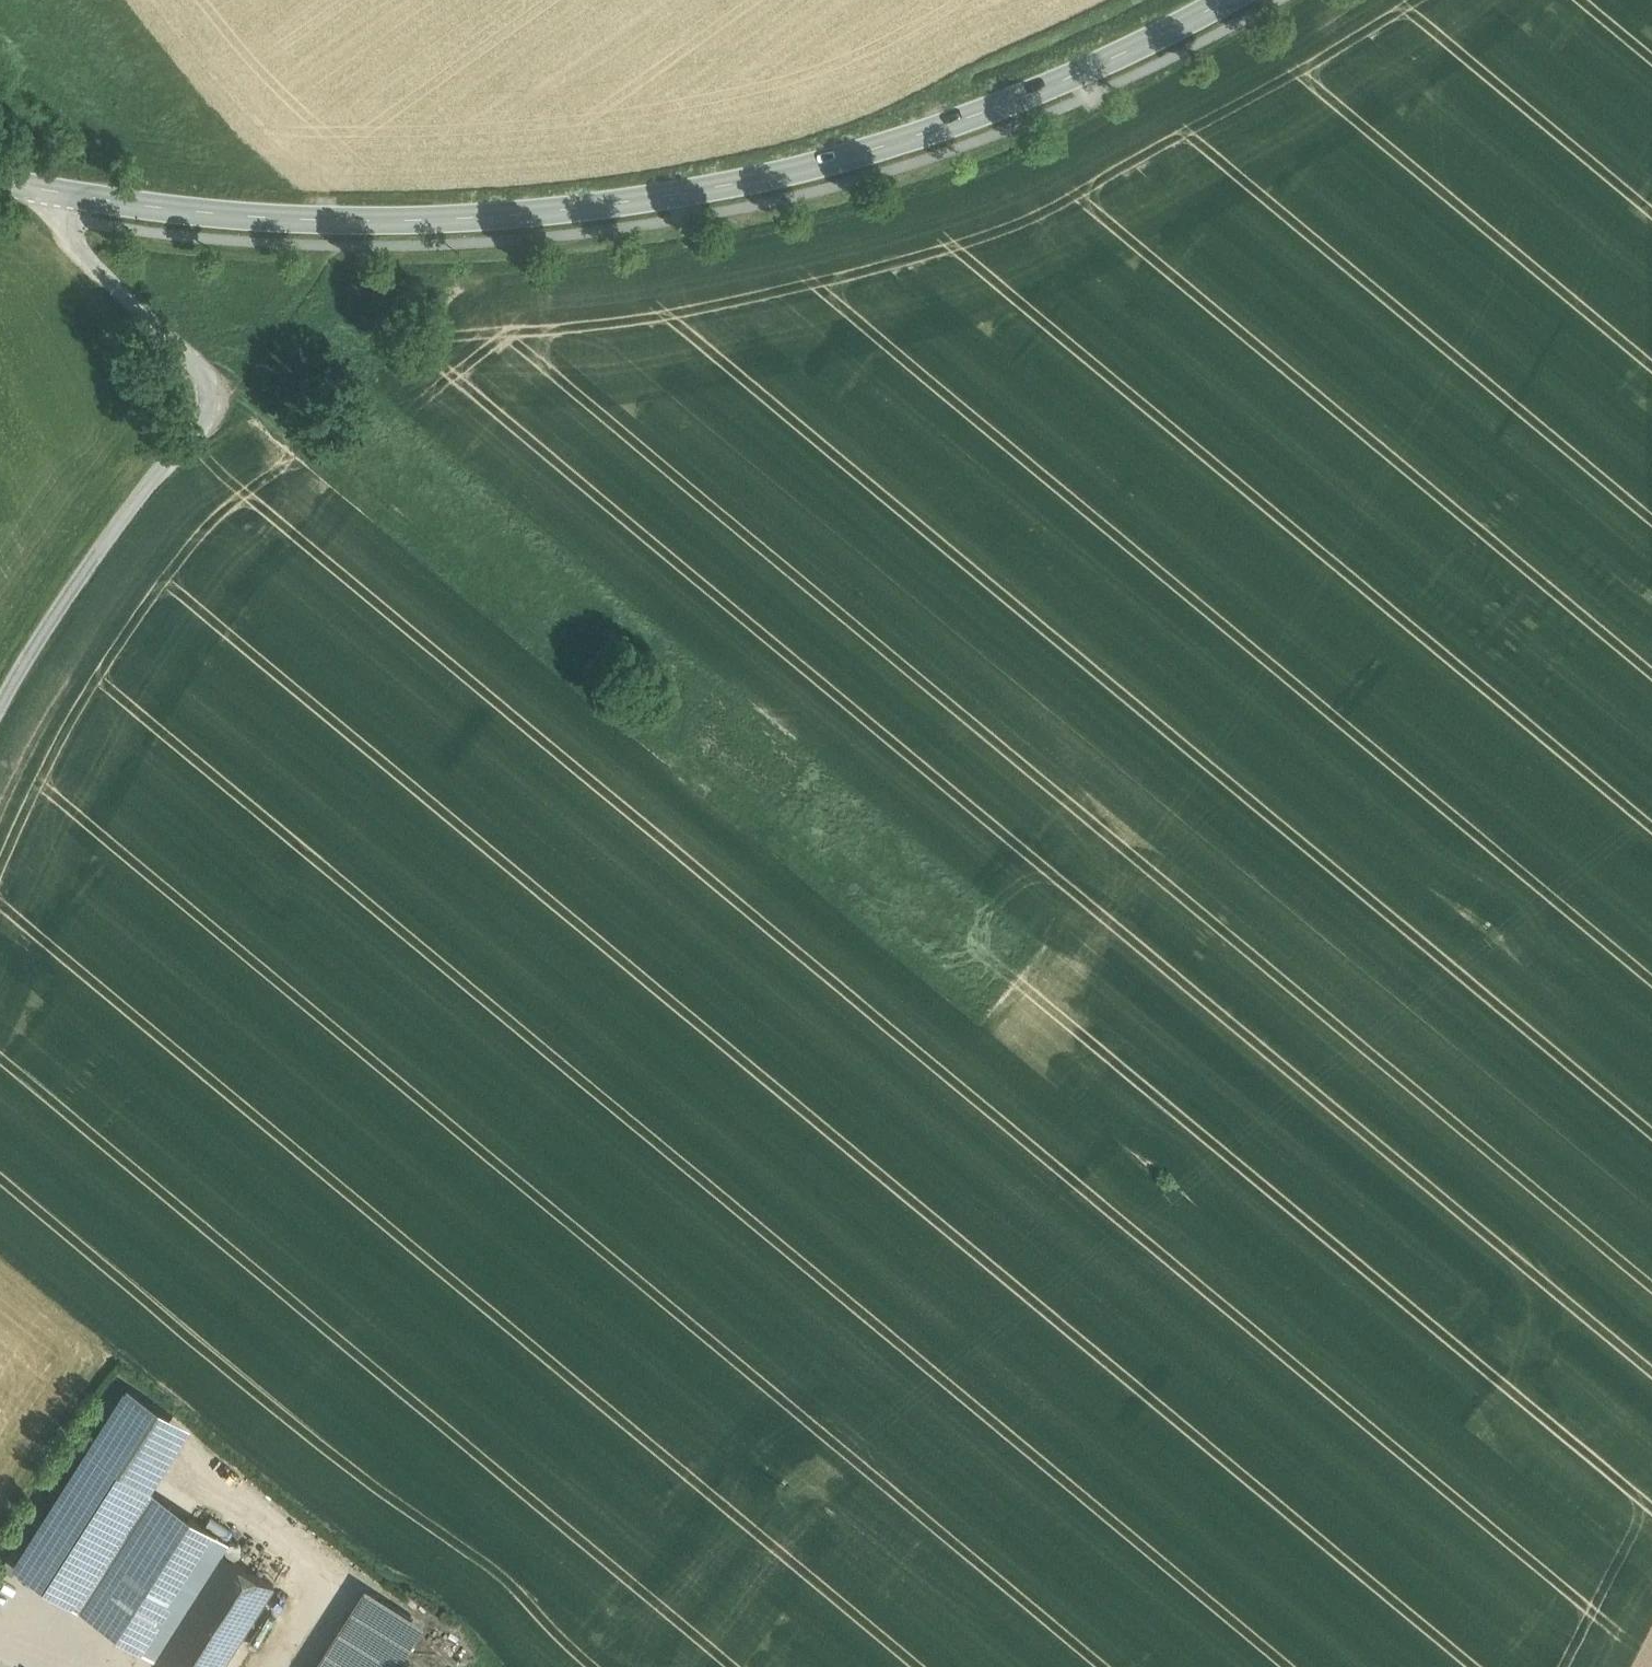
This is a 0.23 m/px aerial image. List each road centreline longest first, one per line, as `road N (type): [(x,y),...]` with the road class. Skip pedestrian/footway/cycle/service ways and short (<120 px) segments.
road 1 (secondary): [(64,192),(196,214),(345,221),(540,214),(793,172),(993,109),(1224,0)]
road 2 (unclassified): [(0,709),(119,518),(214,419),(215,377),(76,248),(64,192)]

